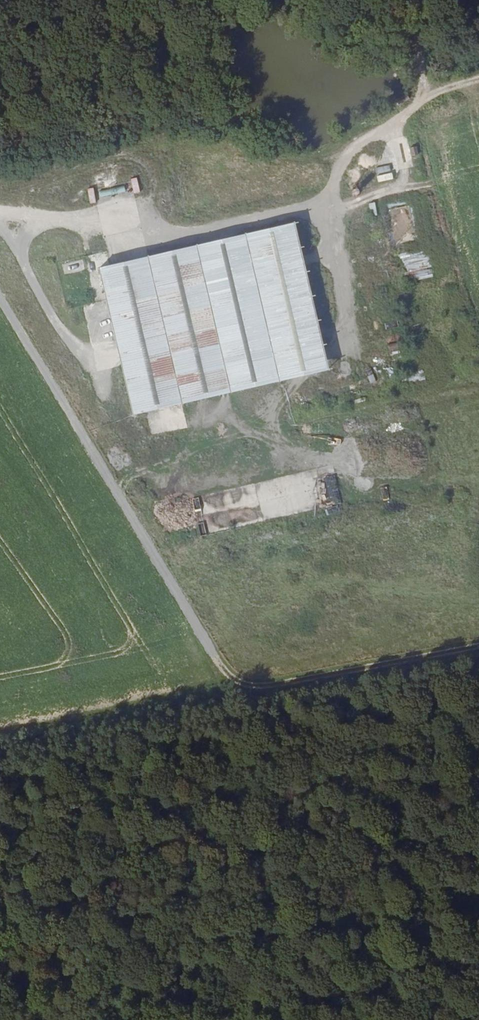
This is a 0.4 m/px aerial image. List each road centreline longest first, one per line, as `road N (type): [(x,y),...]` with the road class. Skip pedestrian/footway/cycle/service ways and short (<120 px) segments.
road 1 (track): [(0,193),(63,167),(138,150),(321,158),(425,100)]
road 2 (track): [(0,299),(223,675)]
road 3 (track): [(223,675),(243,687),(266,686),(478,646)]
road 4 (track): [(223,675),(211,693),(179,703),(0,736)]

